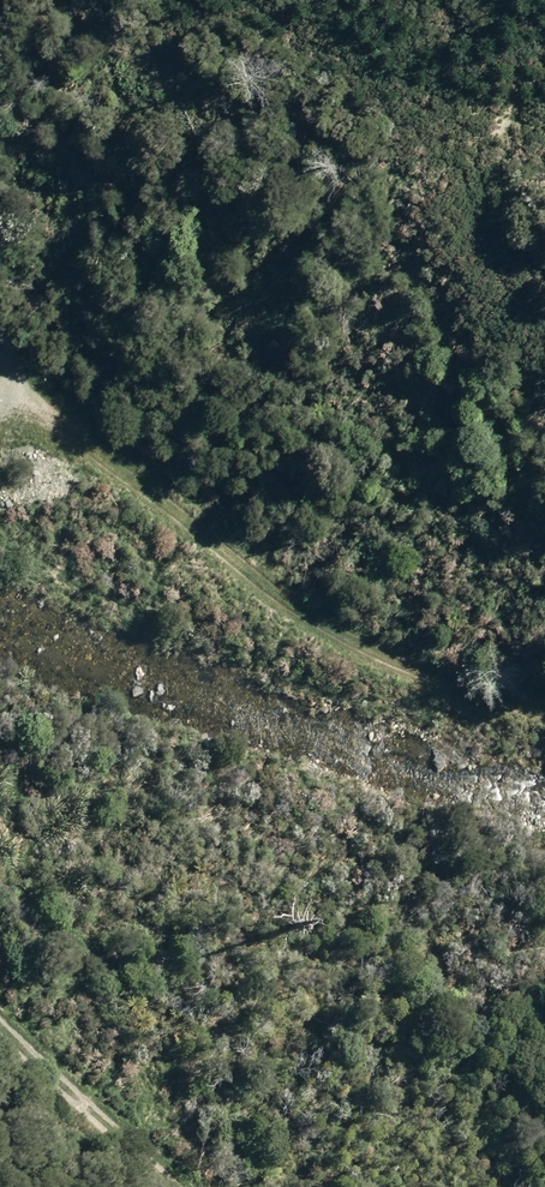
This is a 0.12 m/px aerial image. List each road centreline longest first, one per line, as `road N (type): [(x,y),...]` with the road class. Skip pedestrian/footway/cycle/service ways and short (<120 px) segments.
road 1 (track): [(0,352),(66,426),(271,591),(408,665),(544,713)]
road 2 (track): [(283,0),(343,52),(544,129)]
road 3 (track): [(0,1002),(141,1156),(186,1186)]

